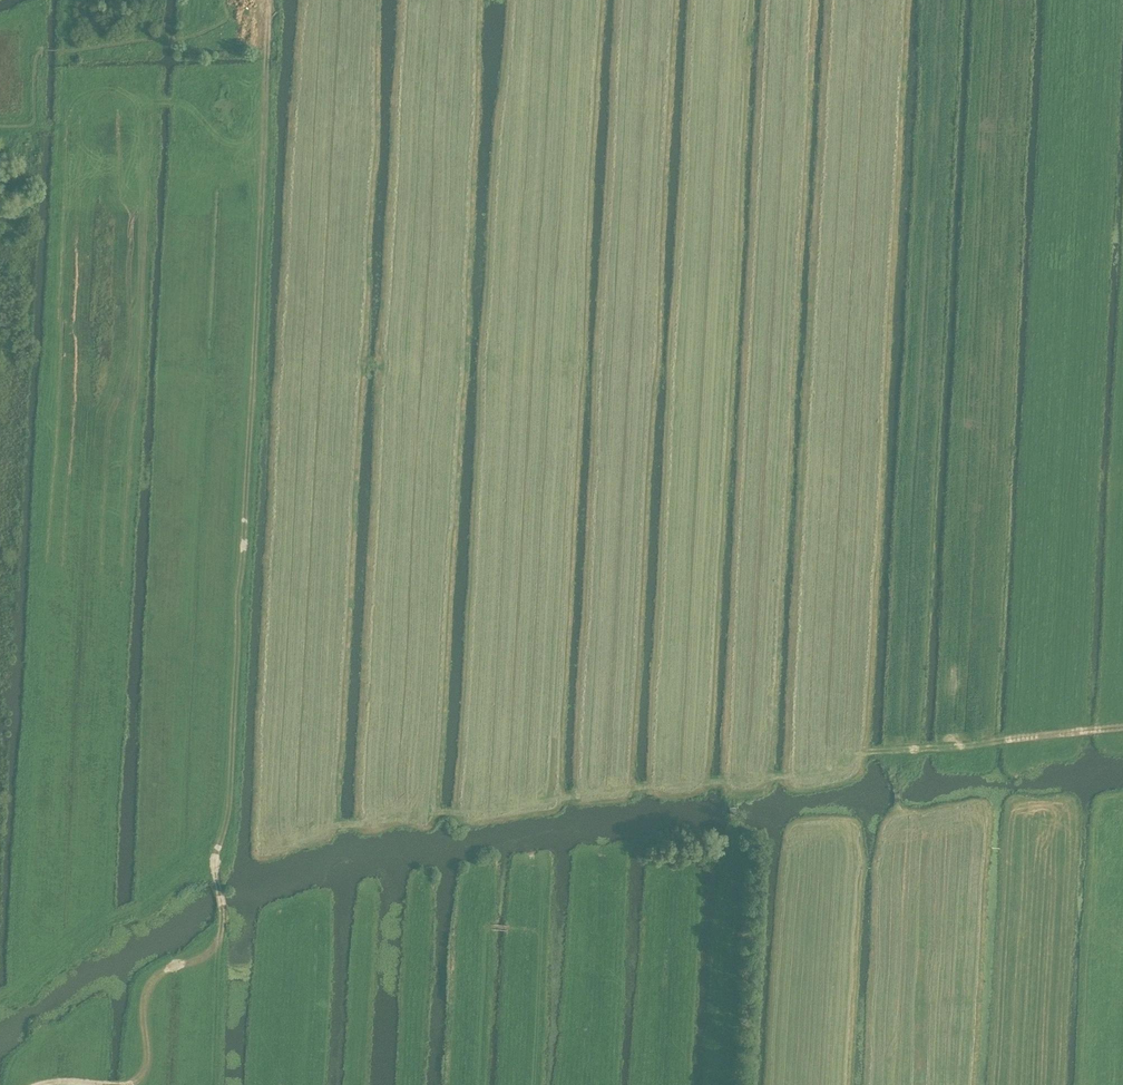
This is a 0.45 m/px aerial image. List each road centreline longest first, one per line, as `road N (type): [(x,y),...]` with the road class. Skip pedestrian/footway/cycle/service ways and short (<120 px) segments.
road 1 (track): [(269,0),(241,736),(227,835),(217,859),(220,929)]
road 2 (track): [(293,836),(658,786),(826,775),(859,753),(1122,727)]
road 3 (track): [(0,995),(114,916),(217,859)]

